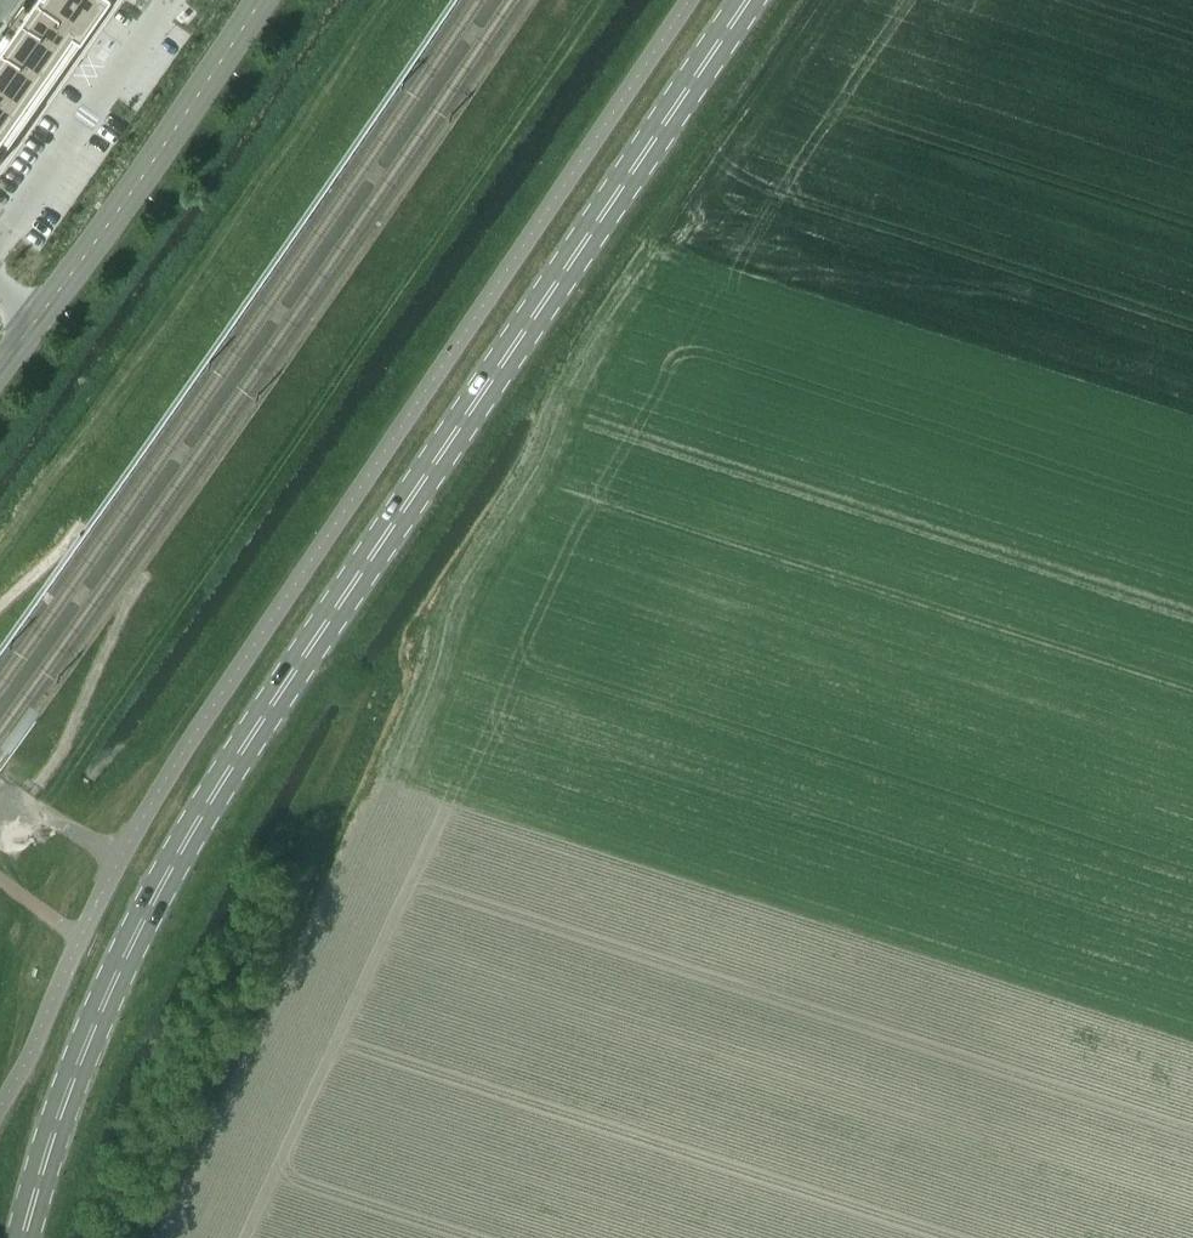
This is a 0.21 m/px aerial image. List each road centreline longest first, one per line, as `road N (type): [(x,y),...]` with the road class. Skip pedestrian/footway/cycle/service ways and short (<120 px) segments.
road 1 (primary): [(21,1237),(79,1048),(182,839),(280,683),(746,0)]
road 2 (tertiary): [(259,0),(122,207),(0,367)]
road 3 (residential): [(161,2),(0,224)]

